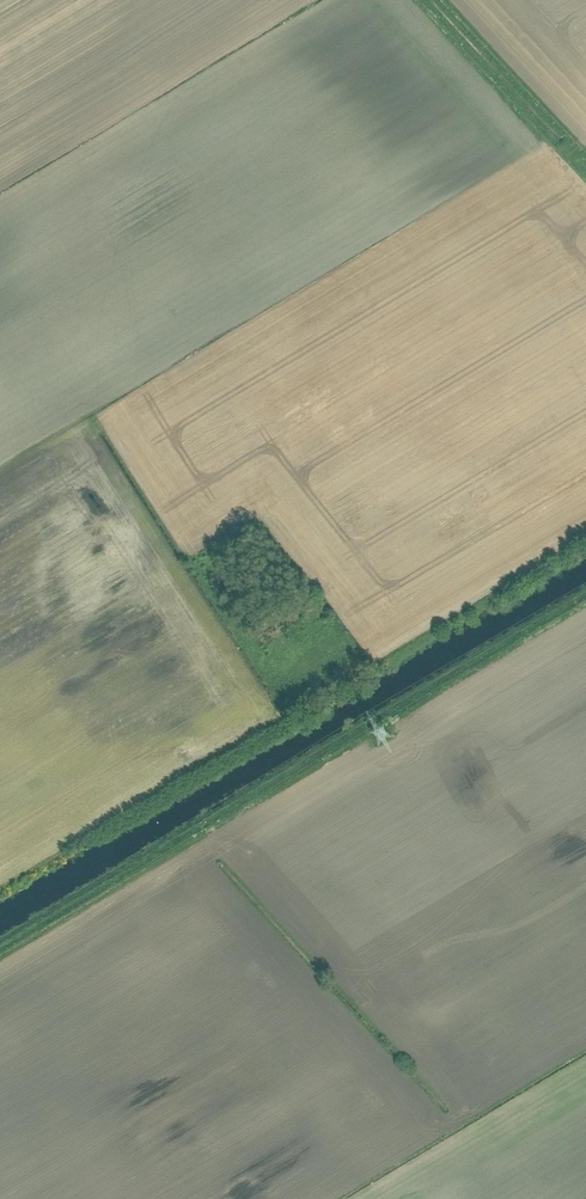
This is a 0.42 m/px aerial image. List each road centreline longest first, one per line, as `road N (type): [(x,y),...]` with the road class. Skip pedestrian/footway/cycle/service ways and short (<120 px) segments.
road 1 (track): [(439,0),(585,155)]

